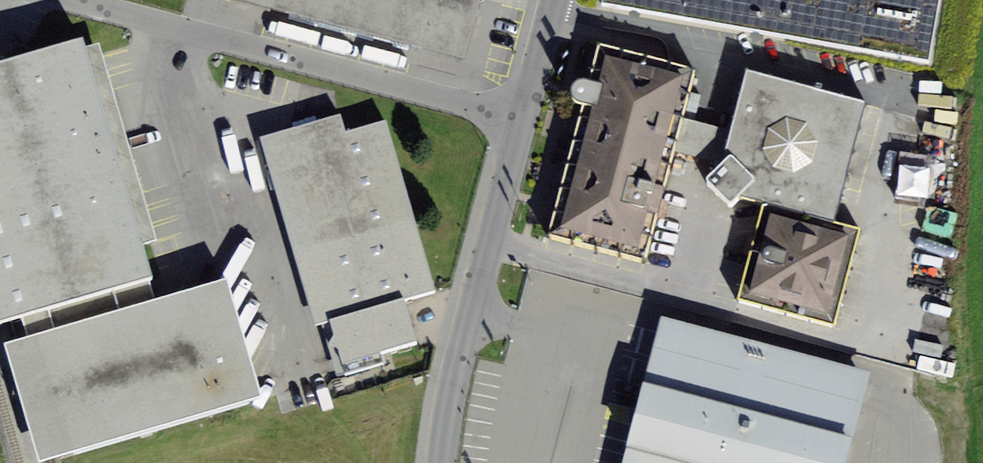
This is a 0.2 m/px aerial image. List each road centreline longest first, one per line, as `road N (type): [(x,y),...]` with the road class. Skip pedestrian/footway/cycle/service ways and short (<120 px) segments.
road 1 (residential): [(67,0),(522,122)]
road 2 (residential): [(522,122),(456,368),(441,462)]
road 3 (residential): [(555,0),(522,122)]

